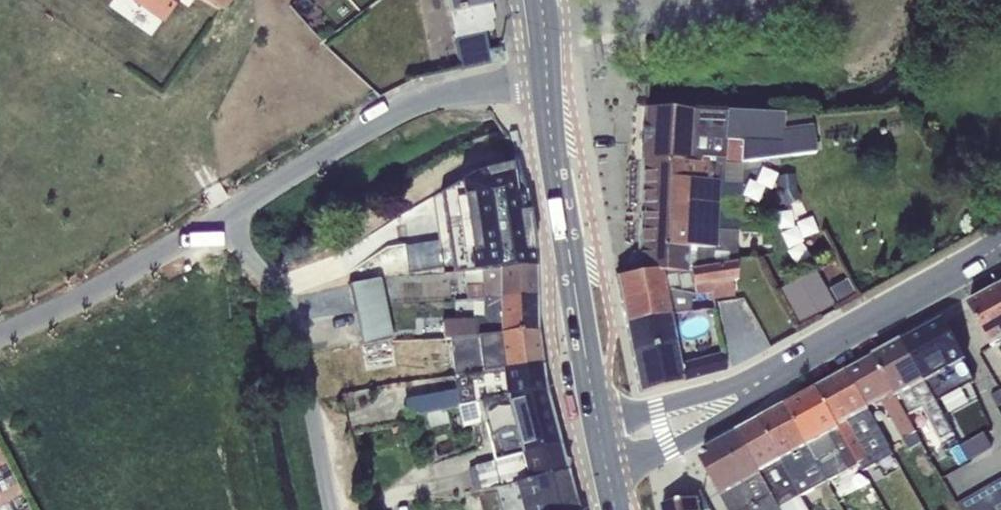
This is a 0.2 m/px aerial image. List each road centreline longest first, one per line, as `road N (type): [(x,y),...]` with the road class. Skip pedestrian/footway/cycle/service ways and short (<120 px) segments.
road 1 (unclassified): [(546,80),(408,103),(245,207),(0,337)]
road 2 (secondary): [(603,461),(546,80)]
road 3 (tertiary): [(742,393),(1000,245)]
road 4 (tertiary): [(616,443),(678,440),(742,393)]
road 5 (tertiary): [(742,393),(629,423),(616,443)]

